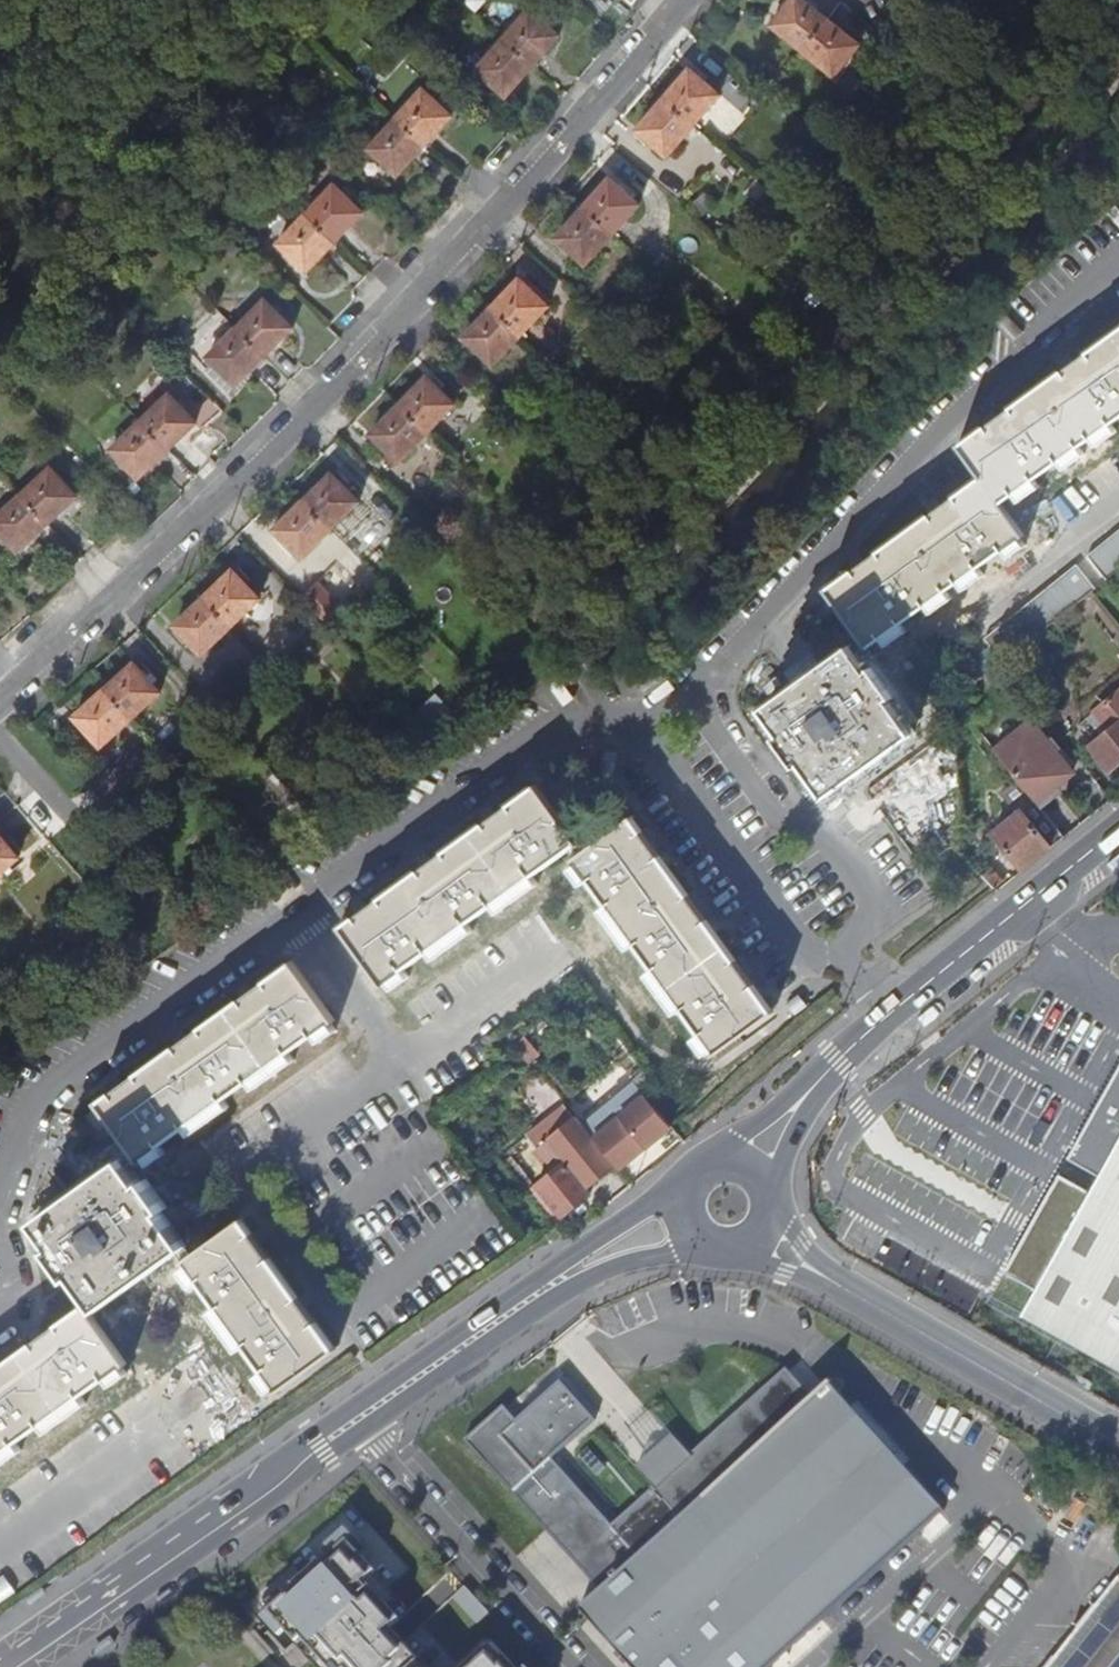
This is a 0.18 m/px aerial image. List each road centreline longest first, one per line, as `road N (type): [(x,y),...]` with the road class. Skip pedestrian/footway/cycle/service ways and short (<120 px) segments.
road 1 (residential): [(685,0),(310,415),(0,697)]
road 2 (residential): [(643,723),(587,723),(515,748),(73,1068),(32,1106),(0,1181)]
road 3 (residential): [(643,723),(813,961),(846,956),(880,907),(831,837),(776,814),(690,698)]
road 4 (residential): [(690,698),(1118,261)]
road 5 (tertiary): [(1118,828),(890,1013),(752,1156)]
road 6 (tertiary): [(355,1422),(3,1666)]
road 7 (residential): [(775,1239),(828,1279),(1118,1446)]
road 8 (residential): [(576,1666),(355,1422)]
road 9 (tertiary): [(546,1289),(355,1422)]
road 10 (tertiary): [(677,1185),(577,1253),(546,1289)]
road 11 (tertiary): [(546,1289),(693,1250)]

